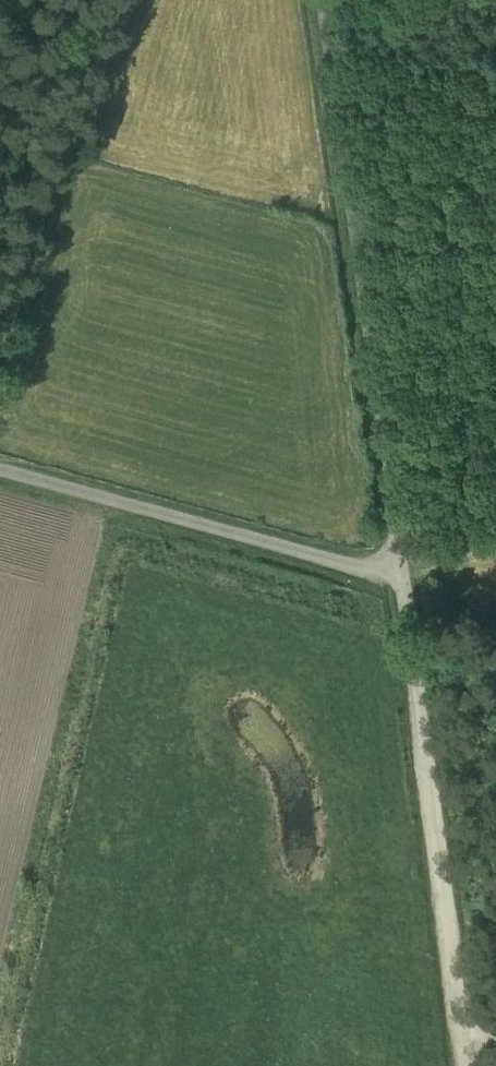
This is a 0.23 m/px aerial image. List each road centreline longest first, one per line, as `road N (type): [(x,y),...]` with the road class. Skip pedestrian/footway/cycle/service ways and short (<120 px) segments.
road 1 (unclassified): [(326,0),(403,568)]
road 2 (unclassified): [(403,568),(462,1046)]
road 3 (unclassified): [(403,568),(0,463)]

